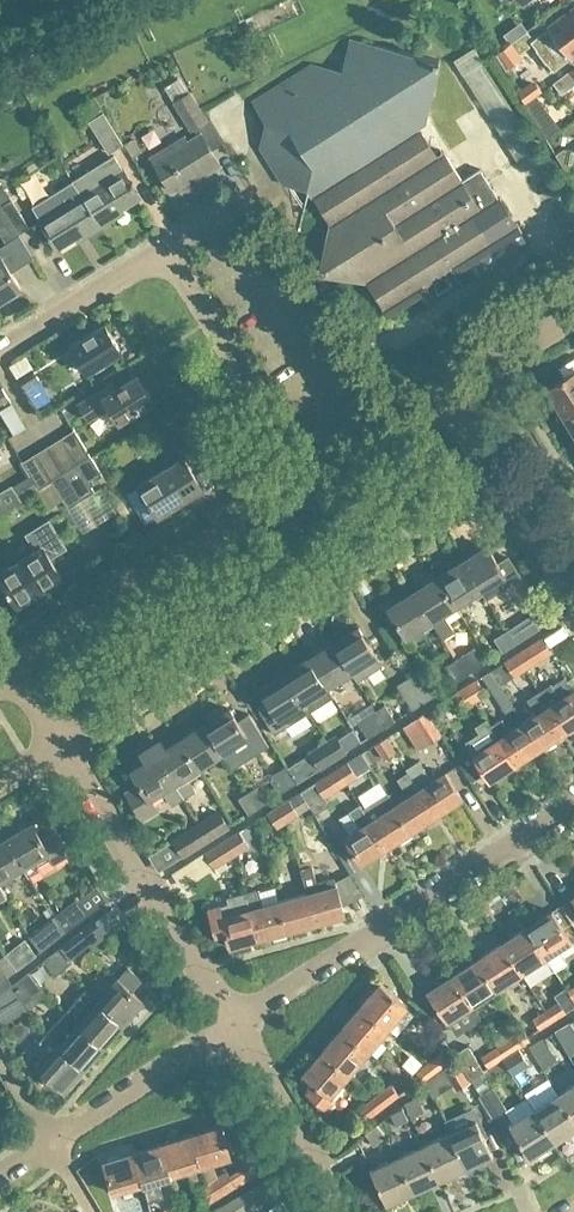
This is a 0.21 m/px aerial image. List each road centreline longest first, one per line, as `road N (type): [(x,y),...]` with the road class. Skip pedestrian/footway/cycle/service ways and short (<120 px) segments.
road 1 (residential): [(61,746),(494,468)]
road 2 (residential): [(238,1021),(573,807)]
road 3 (residential): [(310,483),(15,671)]
road 4 (residential): [(238,1021),(61,746)]
road 5 (residential): [(310,483),(163,249)]
road 6 (residential): [(49,1143),(238,1021)]
road 7 (residential): [(354,1211),(238,1021)]
road 8 (residential): [(0,353),(163,249)]
road 9 (residential): [(449,393),(310,483)]
road 10 (residential): [(573,604),(494,468)]
road 11 (residential): [(449,393),(573,309)]

